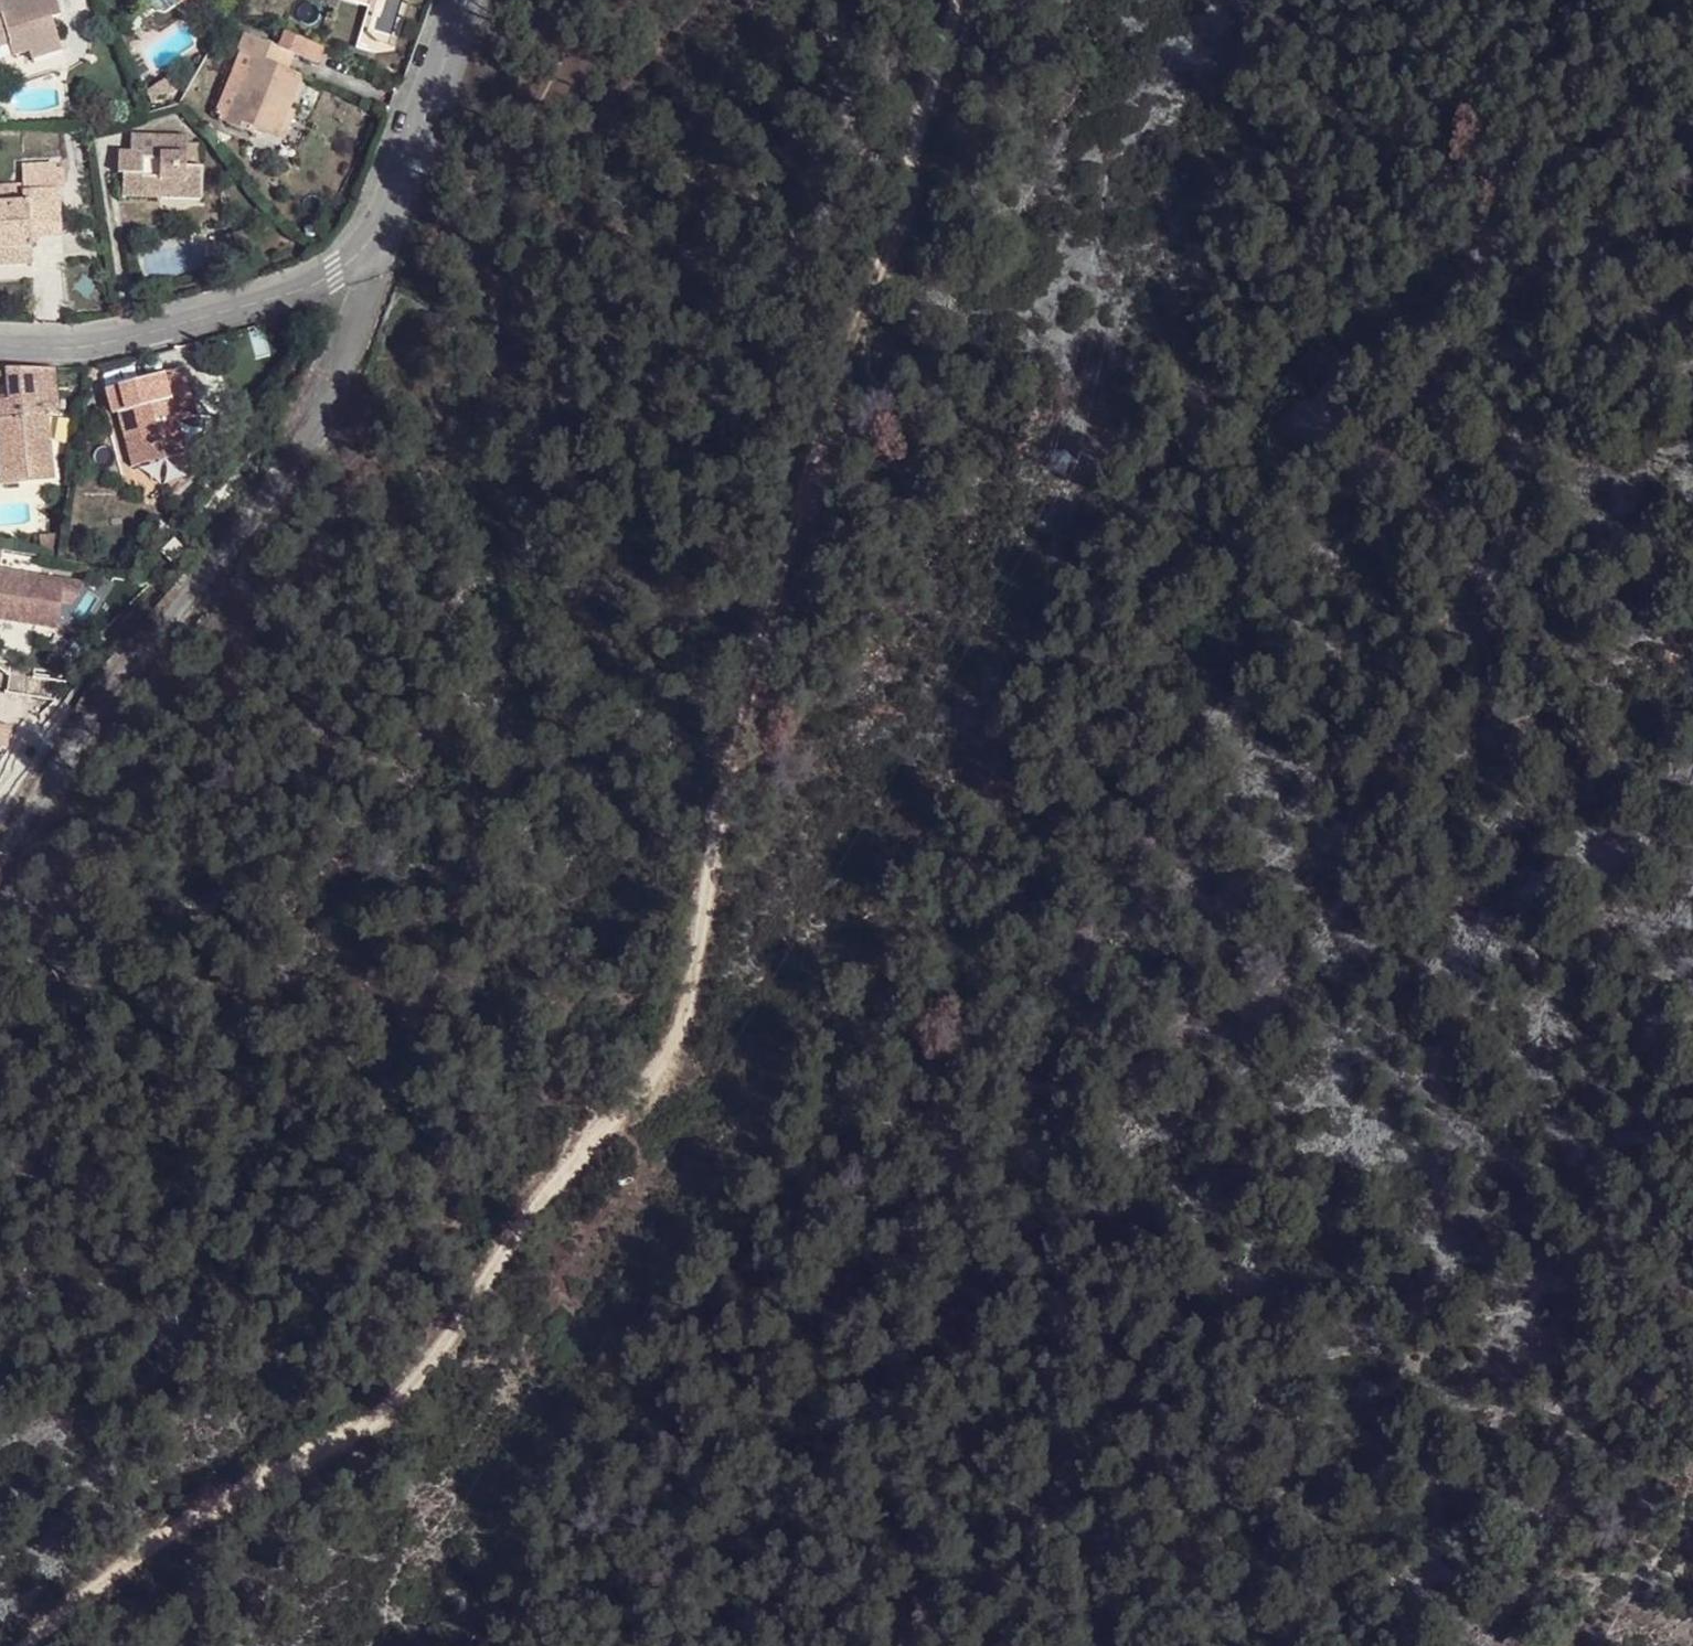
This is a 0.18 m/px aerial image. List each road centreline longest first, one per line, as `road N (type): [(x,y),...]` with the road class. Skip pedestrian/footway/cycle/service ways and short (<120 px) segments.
road 1 (track): [(21,1645),(150,1544),(400,1400),(545,1187),(651,1083),(692,1004),(730,746),(961,0)]
road 2 (residential): [(460,0),(365,250),(323,283),(107,340),(0,345)]

